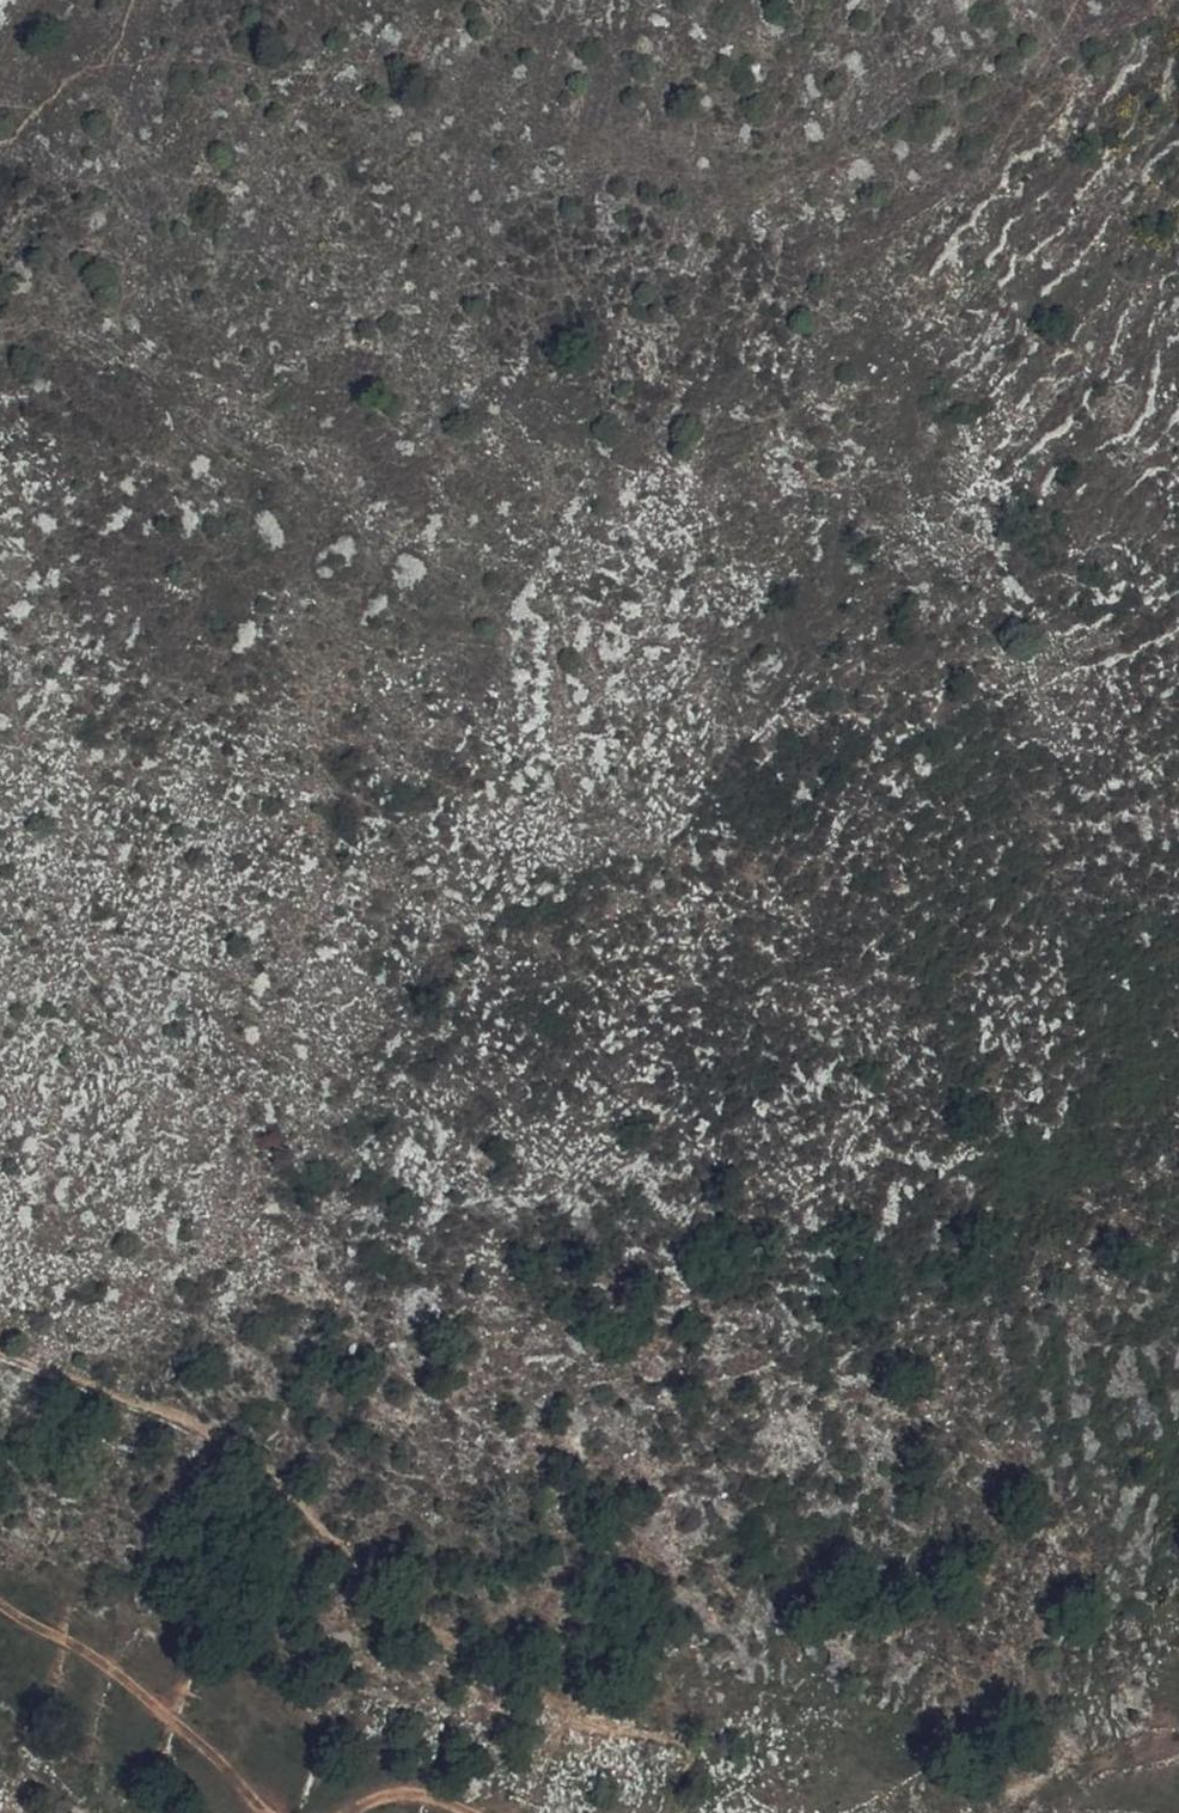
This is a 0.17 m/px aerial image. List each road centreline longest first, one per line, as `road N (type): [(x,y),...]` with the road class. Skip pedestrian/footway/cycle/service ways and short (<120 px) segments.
road 1 (track): [(265,1812),(123,1669),(0,1604)]

